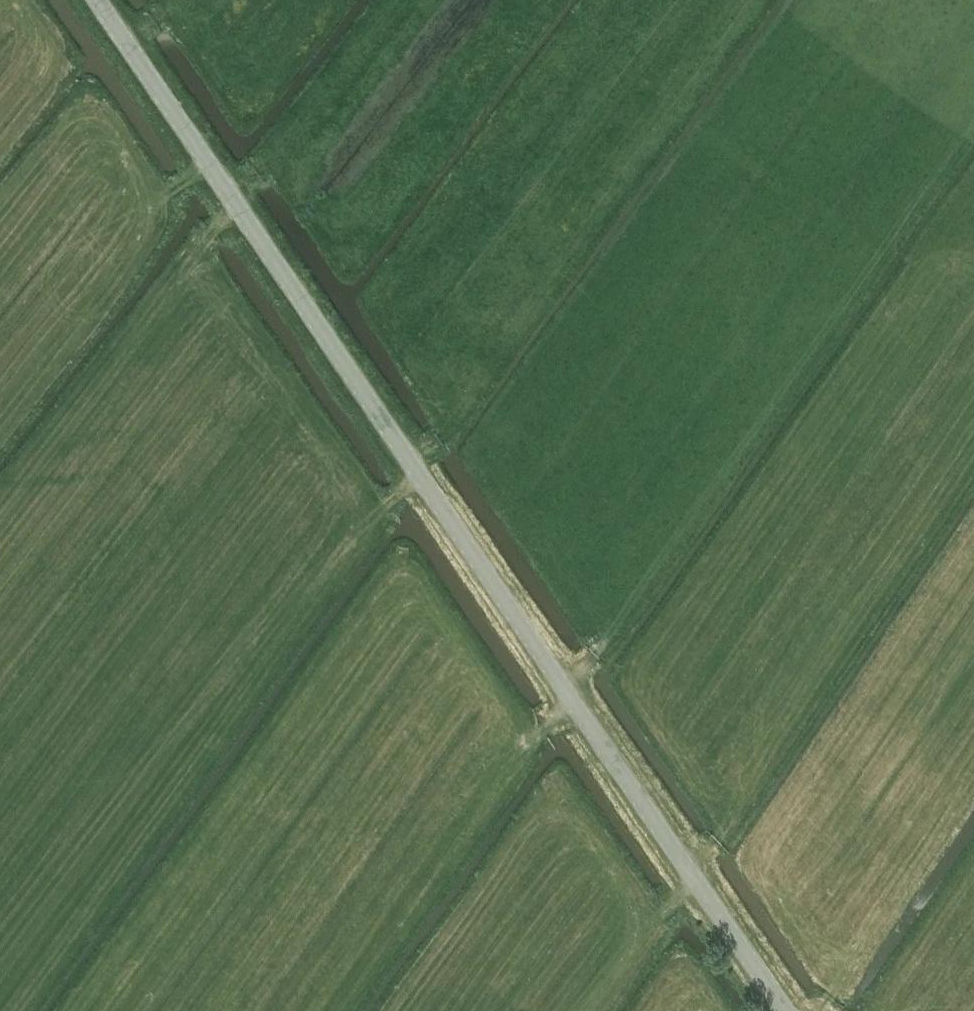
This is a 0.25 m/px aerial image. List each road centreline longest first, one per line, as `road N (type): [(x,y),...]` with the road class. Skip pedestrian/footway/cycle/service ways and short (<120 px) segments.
road 1 (unclassified): [(784,1010),(99,0)]

